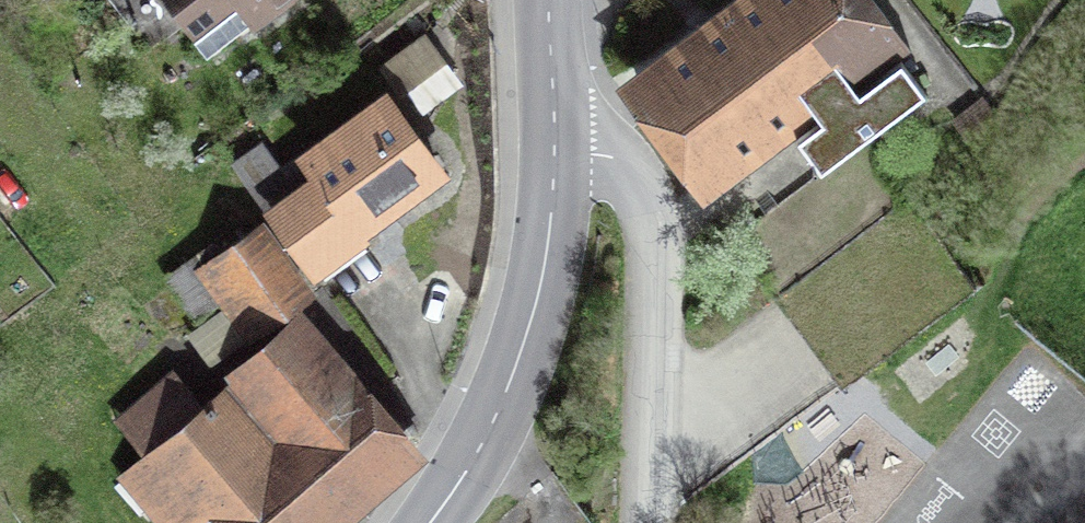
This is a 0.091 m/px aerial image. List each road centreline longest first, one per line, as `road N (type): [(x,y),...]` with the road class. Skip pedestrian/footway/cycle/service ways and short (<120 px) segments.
road 1 (residential): [(554,154),(623,162),(647,198),(649,522)]
road 2 (tertiary): [(430,522),(490,428),(519,356),(543,274),(554,154)]
road 3 (tertiary): [(554,154),(548,0)]

